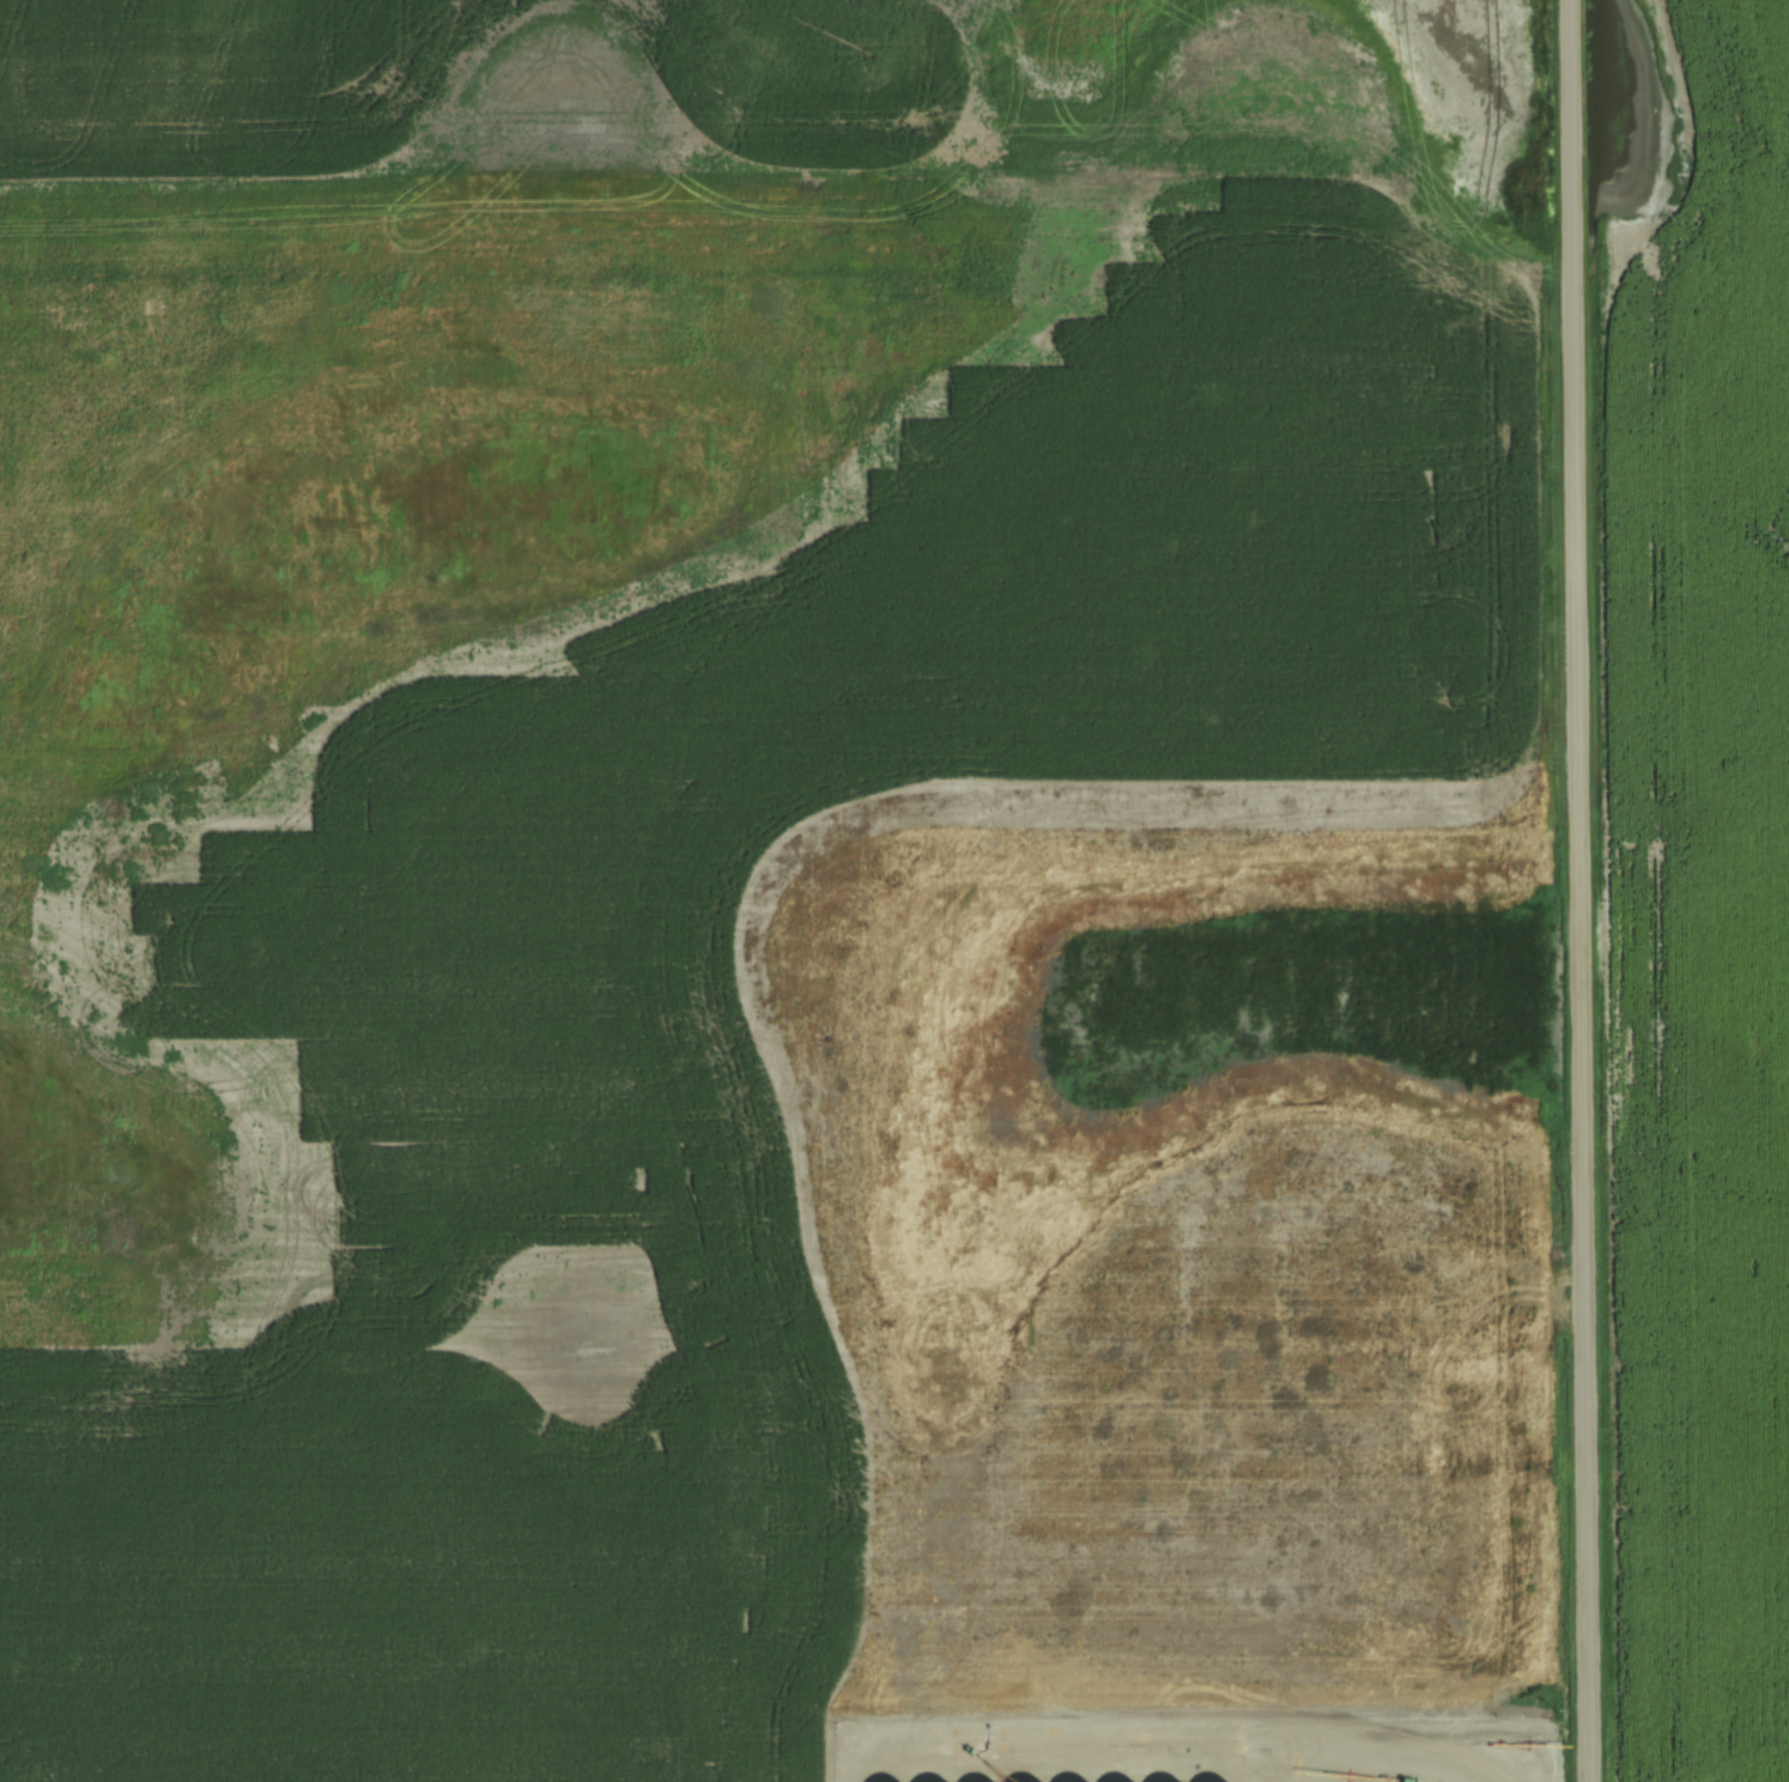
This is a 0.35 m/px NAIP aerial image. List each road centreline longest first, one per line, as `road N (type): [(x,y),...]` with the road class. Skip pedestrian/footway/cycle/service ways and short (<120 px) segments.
road 1 (residential): [(1583,1781),(1566,0)]

